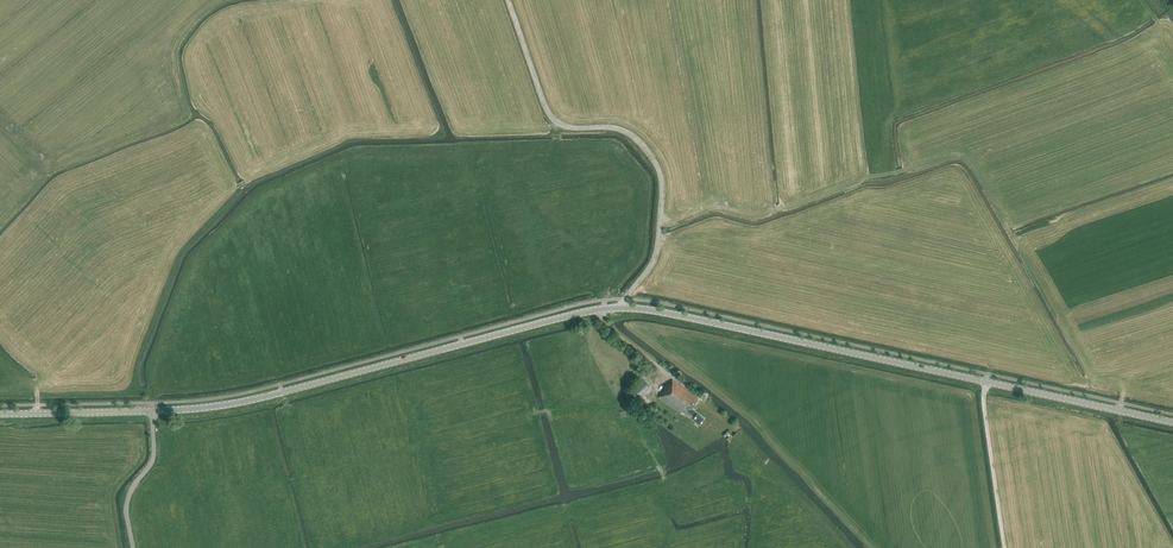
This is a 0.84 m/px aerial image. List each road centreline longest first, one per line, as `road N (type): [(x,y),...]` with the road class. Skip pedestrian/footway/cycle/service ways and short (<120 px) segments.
road 1 (secondary): [(0,414),(223,405),(624,308),(1172,422)]

